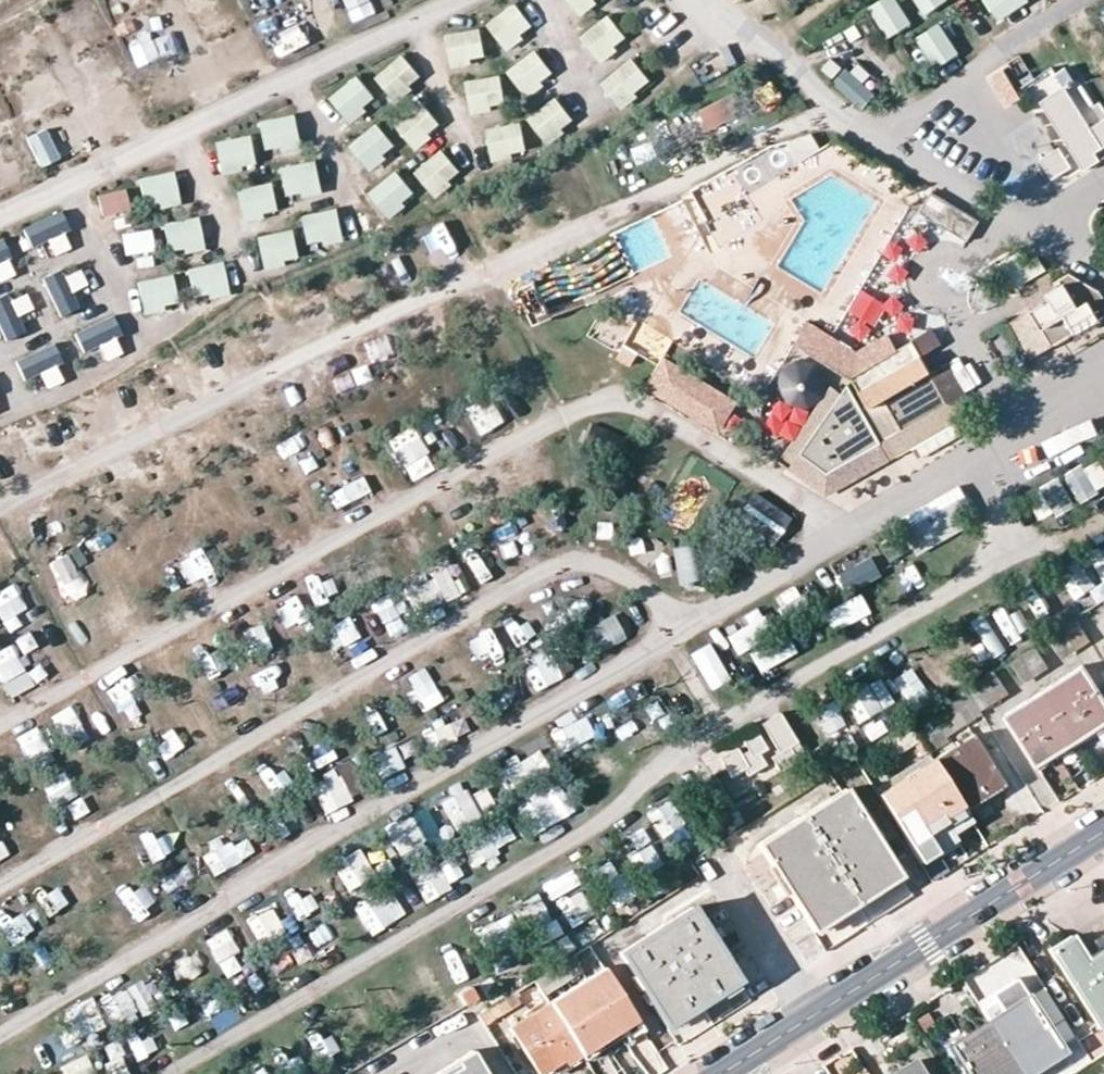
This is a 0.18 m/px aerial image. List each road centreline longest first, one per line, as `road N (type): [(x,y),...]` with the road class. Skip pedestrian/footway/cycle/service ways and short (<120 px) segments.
road 1 (tertiary): [(728,1073),(1103,835)]

